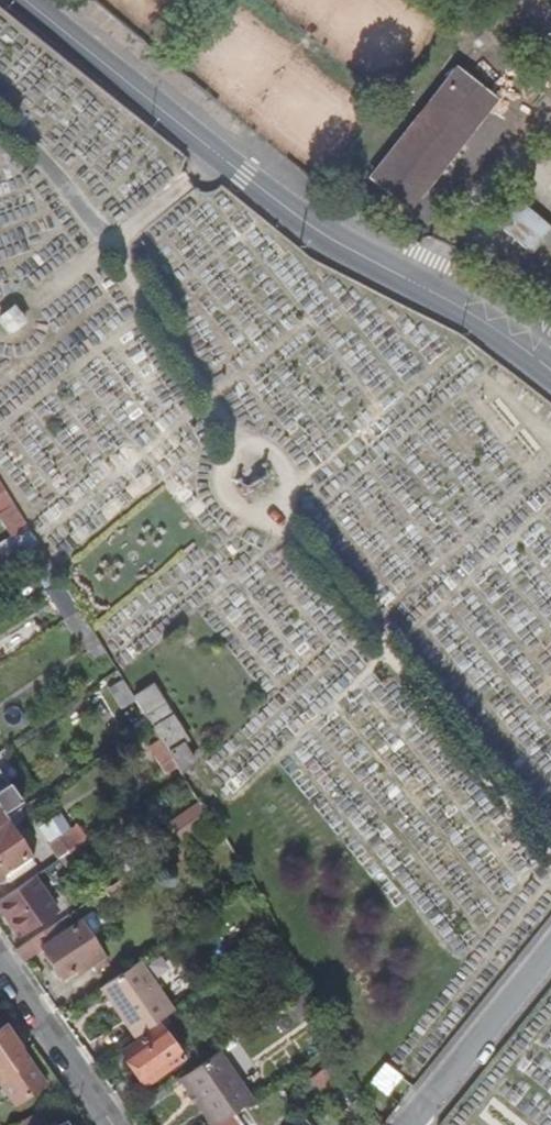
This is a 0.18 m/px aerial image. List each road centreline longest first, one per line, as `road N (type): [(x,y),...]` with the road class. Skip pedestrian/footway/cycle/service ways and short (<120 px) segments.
road 1 (tertiary): [(550,367),(317,231),(26,0)]
road 2 (residential): [(550,943),(404,1124)]
road 3 (residential): [(113,1124),(0,961)]

